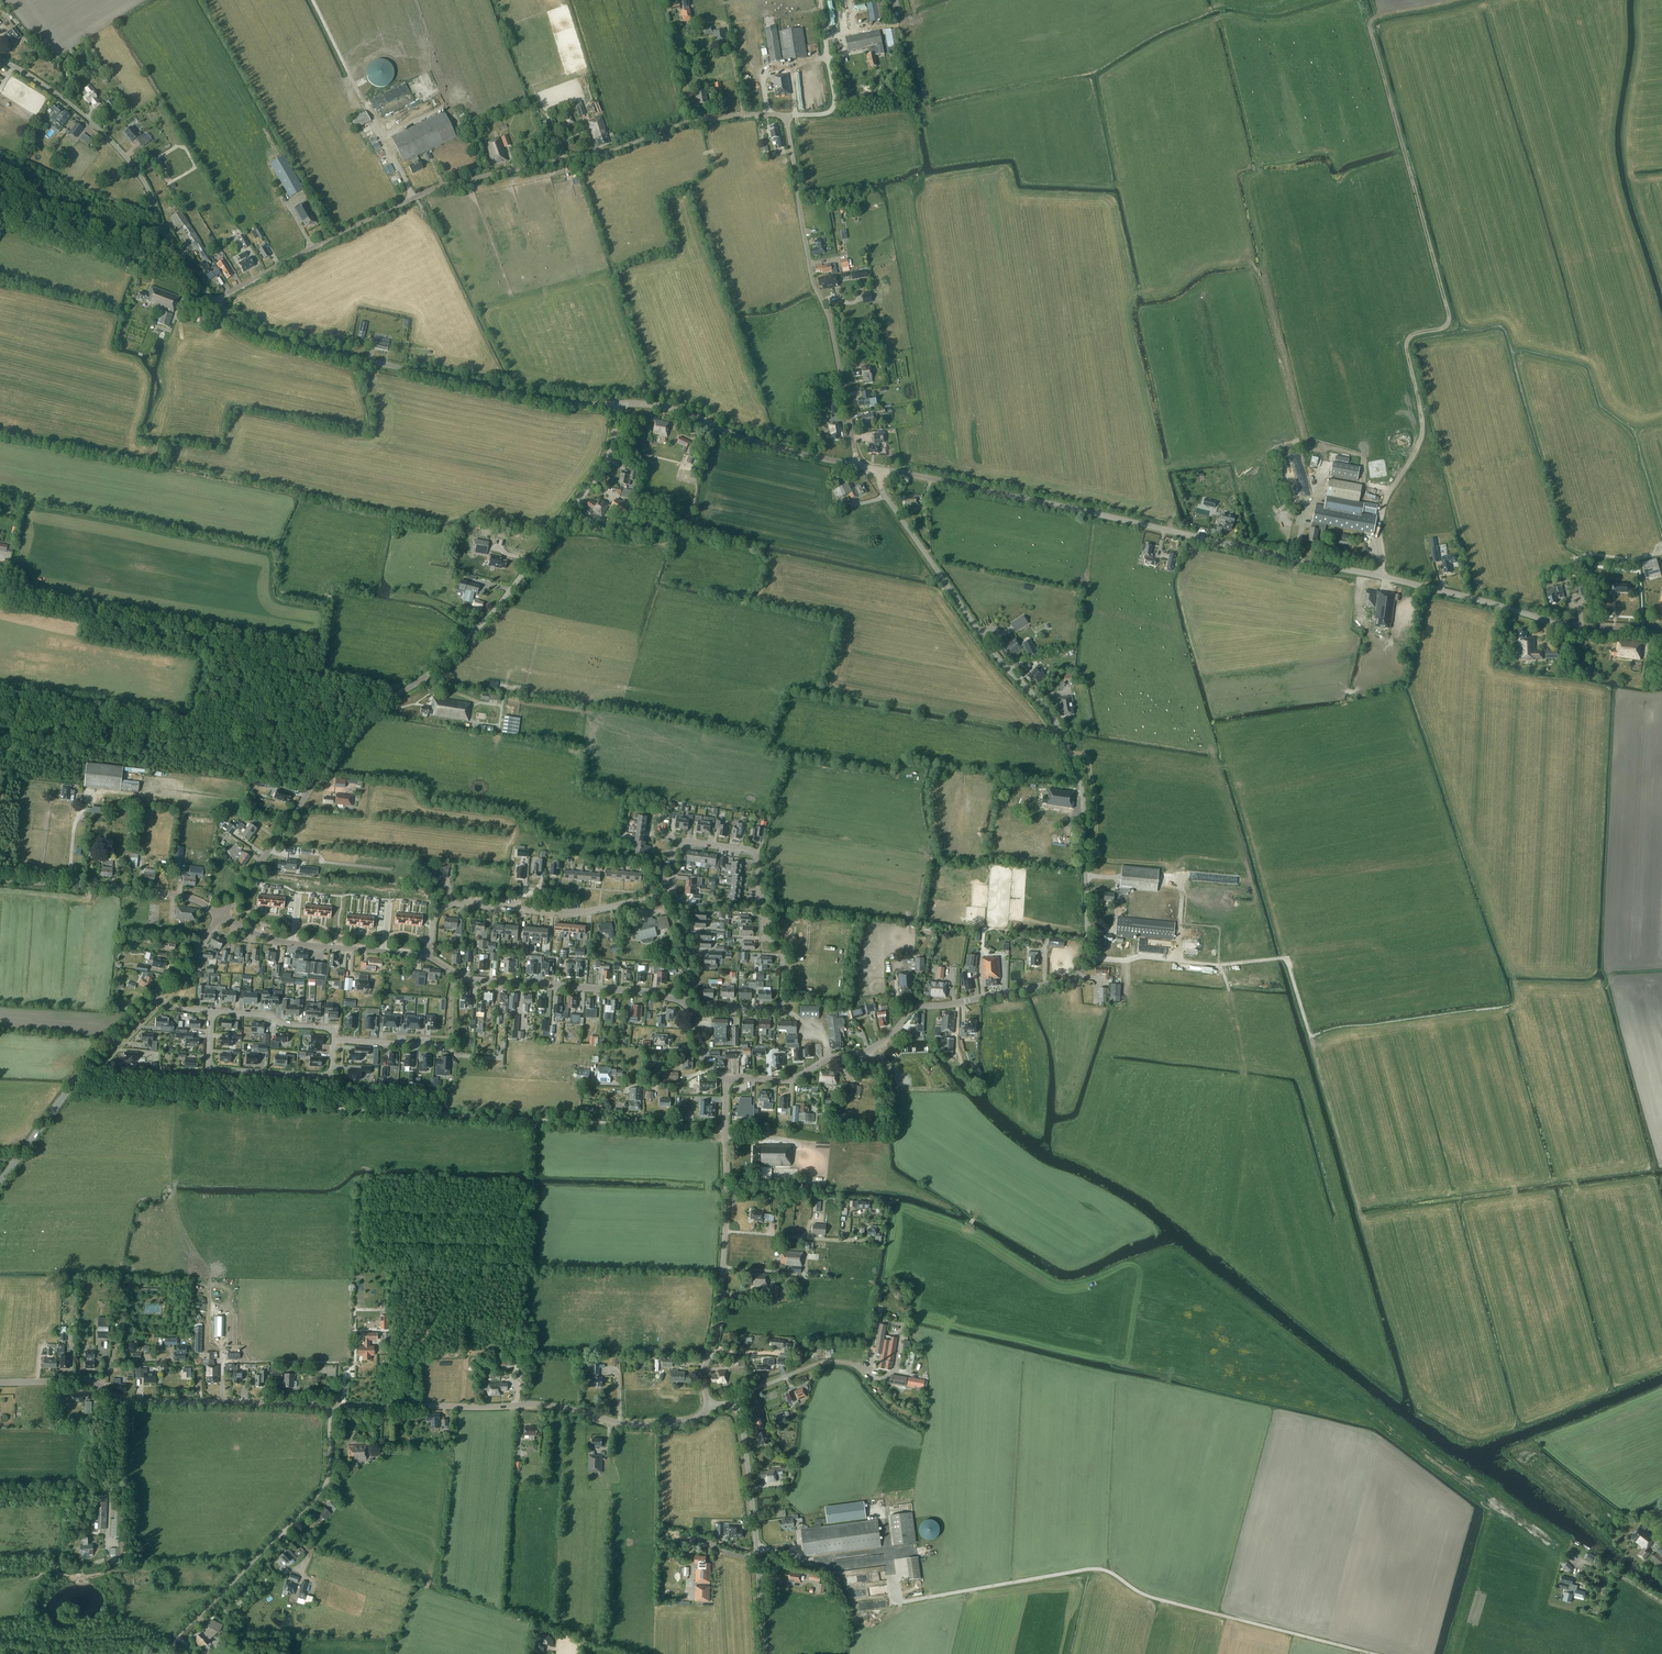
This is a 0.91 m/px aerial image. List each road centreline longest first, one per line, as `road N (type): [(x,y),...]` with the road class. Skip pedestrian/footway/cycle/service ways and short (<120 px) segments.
road 1 (tertiary): [(726,1078),(797,1076),(874,1046),(917,1007),(1062,981),(1086,953),(1084,801),(1063,737),(942,579),(882,490),(880,469)]
road 2 (tertiary): [(1661,637),(1569,624),(880,469)]
road 3 (tertiary): [(220,916),(340,741),(491,615),(562,524),(607,460),(616,404)]
road 4 (unclassified): [(215,301),(438,187),(603,153),(688,123),(784,117)]
road 5 (track): [(67,1091),(535,1120)]
road 6 (tertiary): [(616,404),(561,403),(281,342),(238,324),(215,301)]
road 7 (tertiary): [(708,1408),(692,1420),(642,1425),(542,1404),(330,1405)]
road 8 (unclassified): [(784,117),(856,466)]
road 9 (tertiary): [(708,1408),(704,1373),(719,1316),(725,1231),(726,1078)]
road 10 (tertiary): [(215,301),(165,235),(130,163),(70,104),(0,59)]
road 11 (unclassified): [(690,1012),(779,1009),(783,955),(765,932),(756,857),(679,844)]
road 12 (unclassified): [(172,1648),(321,1493),(330,1405)]
road 13 (unclassified): [(764,1653),(742,1419),(730,1405),(708,1408)]
road 14 (tertiary): [(856,466),(752,441),(662,406),(616,404)]
road 15 (tertiary): [(0,1179),(153,996)]
road 16 (tertiary): [(682,1002),(457,975)]
road 17 (tertiary): [(220,916),(181,896),(0,878)]
road 18 (tertiary): [(330,1405),(113,1398)]
road 19 (tertiary): [(428,955),(278,941),(220,916)]
road 20 (unclassified): [(212,1012),(209,1070),(326,1075),(333,1040)]
road 21 (track): [(535,1120),(726,1130)]
road 22 (residential): [(333,1040),(446,1043),(457,975)]
road 23 (unclassified): [(552,912),(452,904),(435,918),(428,955)]
road 24 (unclassified): [(784,117),(833,108),(820,0)]
road 25 (unclassified): [(333,1040),(325,1028),(212,1012)]
road 26 (unclassified): [(673,895),(552,912)]

